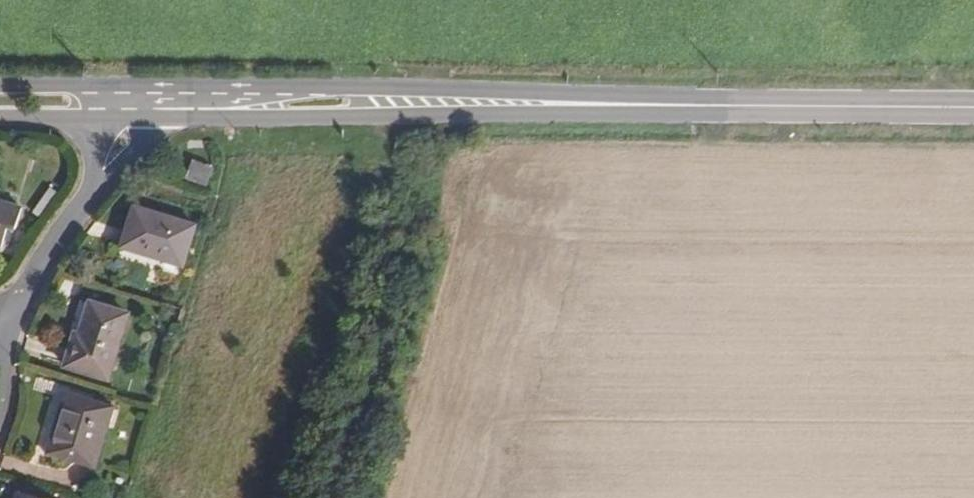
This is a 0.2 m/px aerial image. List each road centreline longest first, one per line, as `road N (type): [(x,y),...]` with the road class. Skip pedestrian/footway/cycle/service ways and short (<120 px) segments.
road 1 (secondary): [(139,116),(708,115),(784,106)]
road 2 (secondary): [(784,106),(294,86)]
road 3 (secondary): [(294,86),(0,84)]
road 4 (residential): [(1,320),(139,116)]
road 5 (secondary): [(973,107),(784,106)]
road 6 (residential): [(294,86),(239,103),(149,102),(139,116)]
road 7 (secondary): [(0,115),(139,116)]

